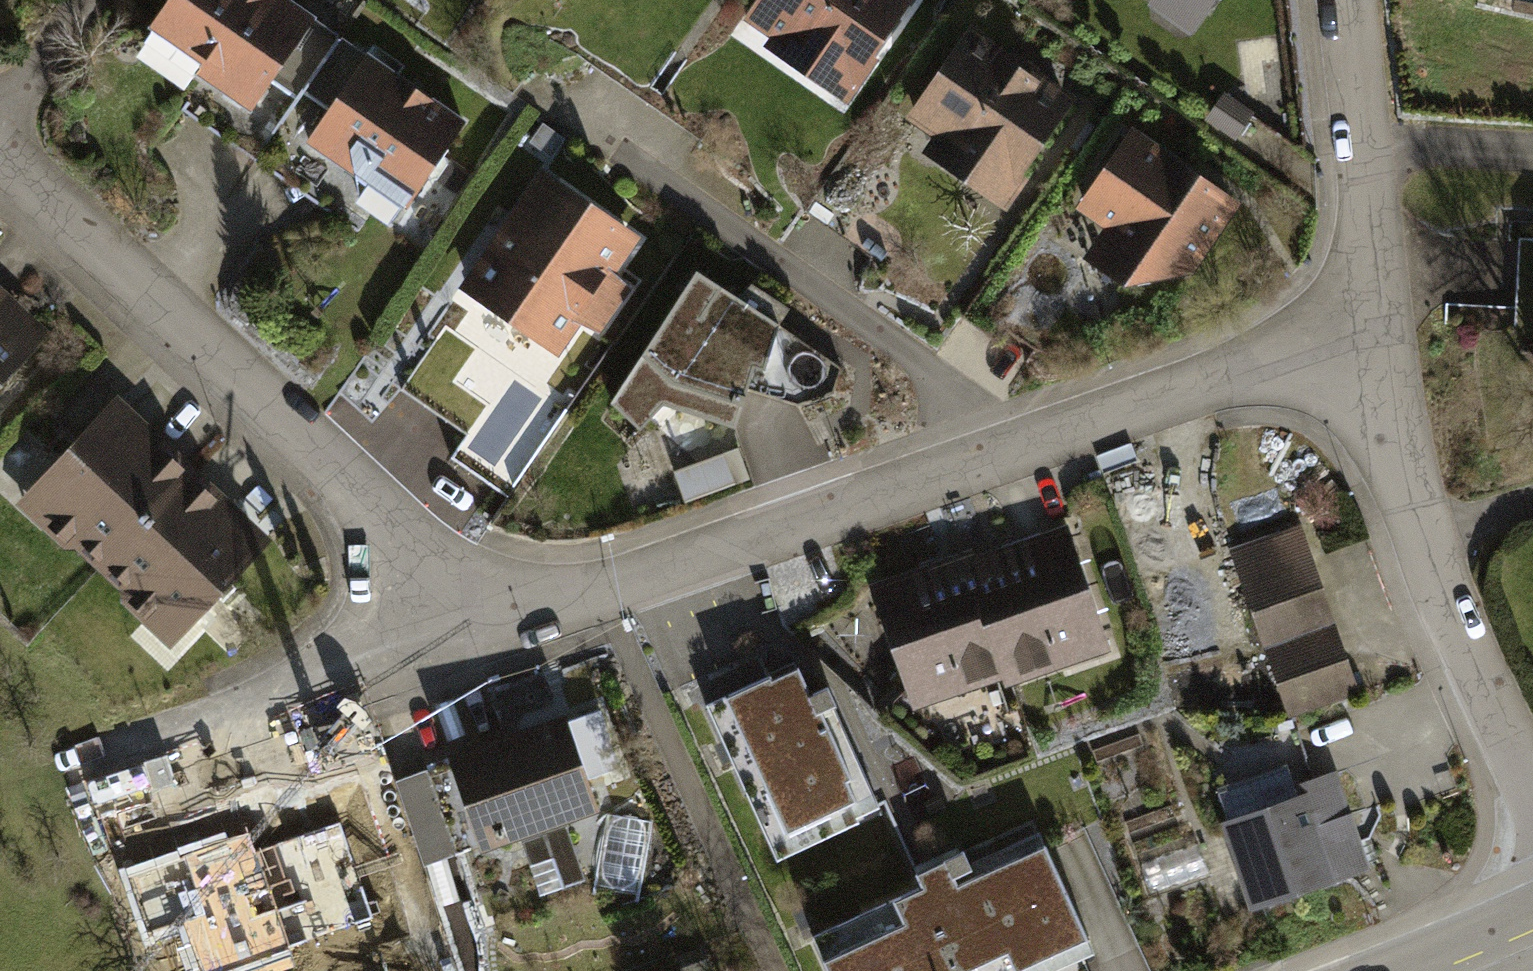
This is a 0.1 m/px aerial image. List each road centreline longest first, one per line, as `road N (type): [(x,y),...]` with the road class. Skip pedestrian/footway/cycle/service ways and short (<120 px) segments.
road 1 (residential): [(1370,333),(605,594),(447,630)]
road 2 (residential): [(447,630),(398,530),(0,154)]
road 3 (residential): [(1532,798),(1425,543),(1370,333)]
road 4 (residential): [(447,630),(129,758)]
road 5 (residential): [(1370,333),(1344,0)]
road 6 (tertiary): [(1532,910),(1379,970)]
road 7 (residential): [(0,117),(78,0)]

